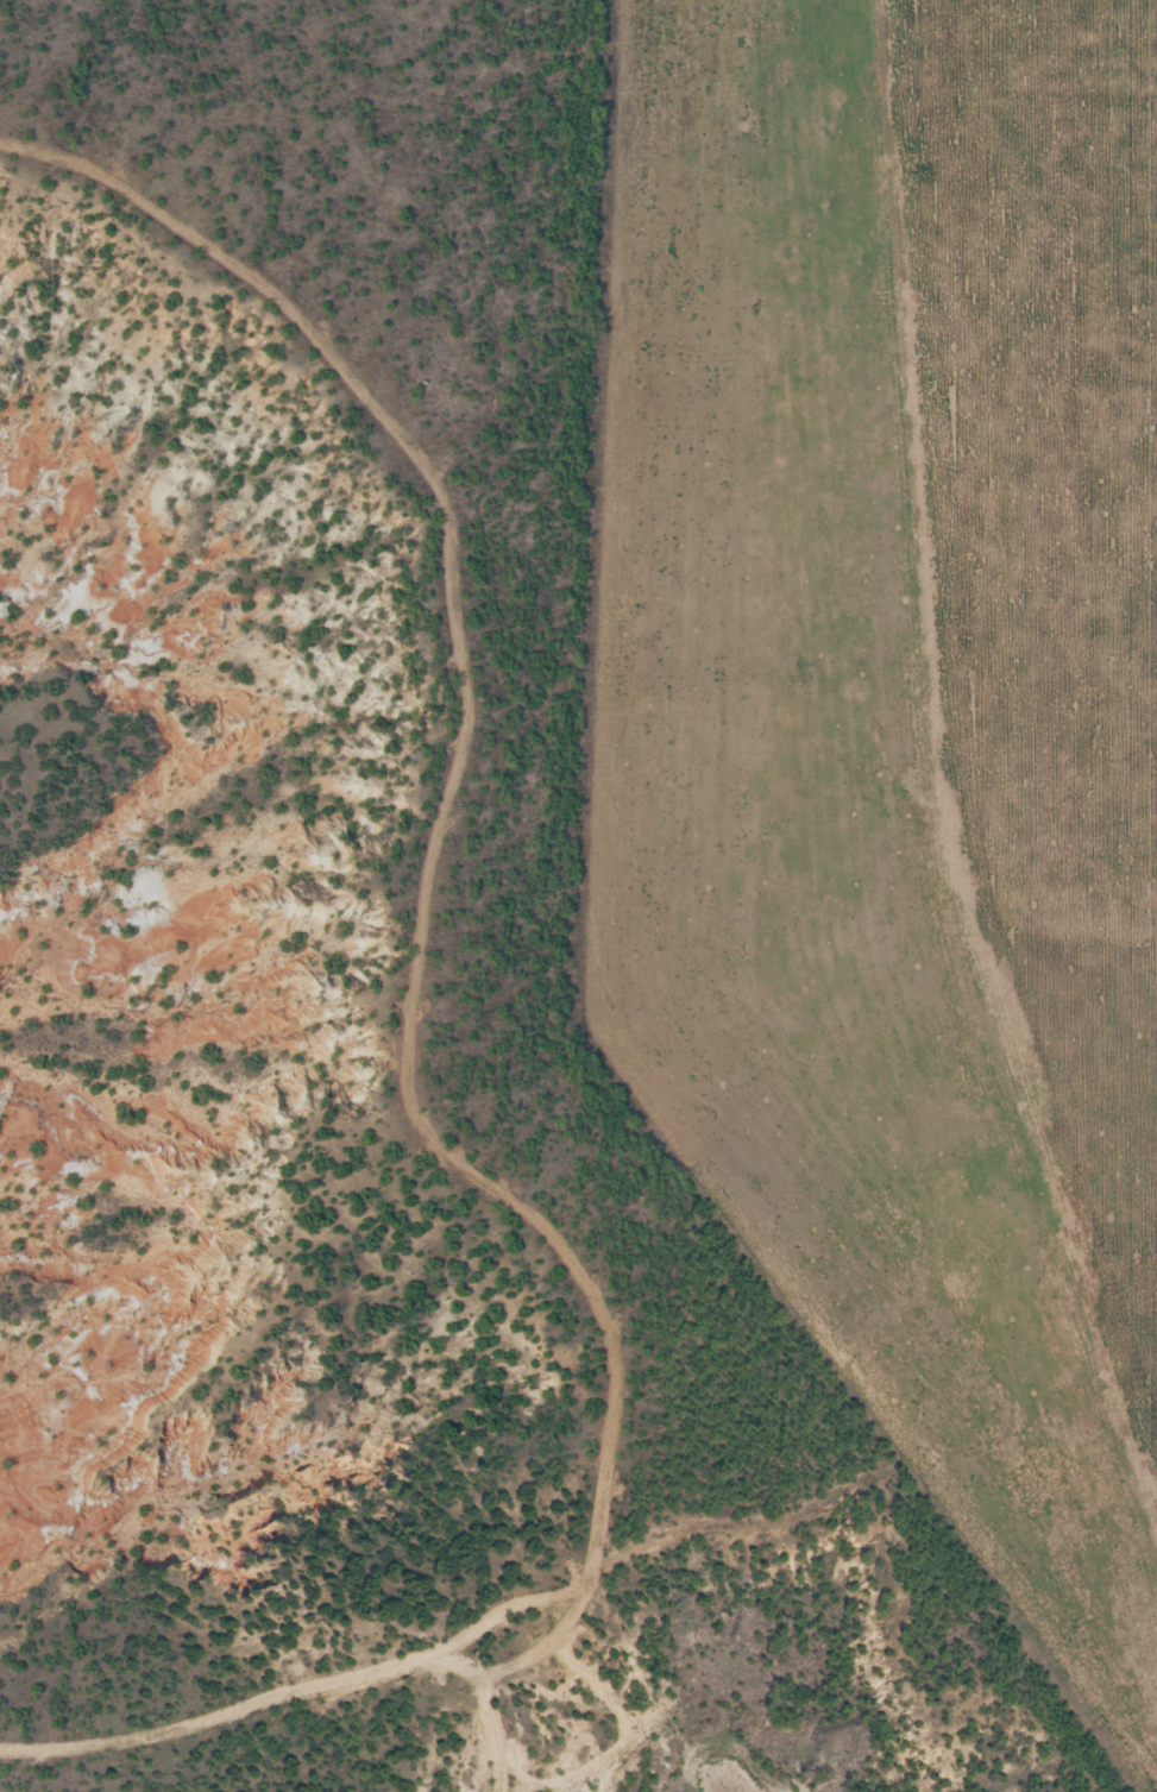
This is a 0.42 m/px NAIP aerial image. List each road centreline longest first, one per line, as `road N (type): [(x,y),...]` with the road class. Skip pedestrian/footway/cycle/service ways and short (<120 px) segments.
road 1 (residential): [(1096,1791),(866,1507),(737,1507),(604,1561),(458,1653),(0,1784)]

